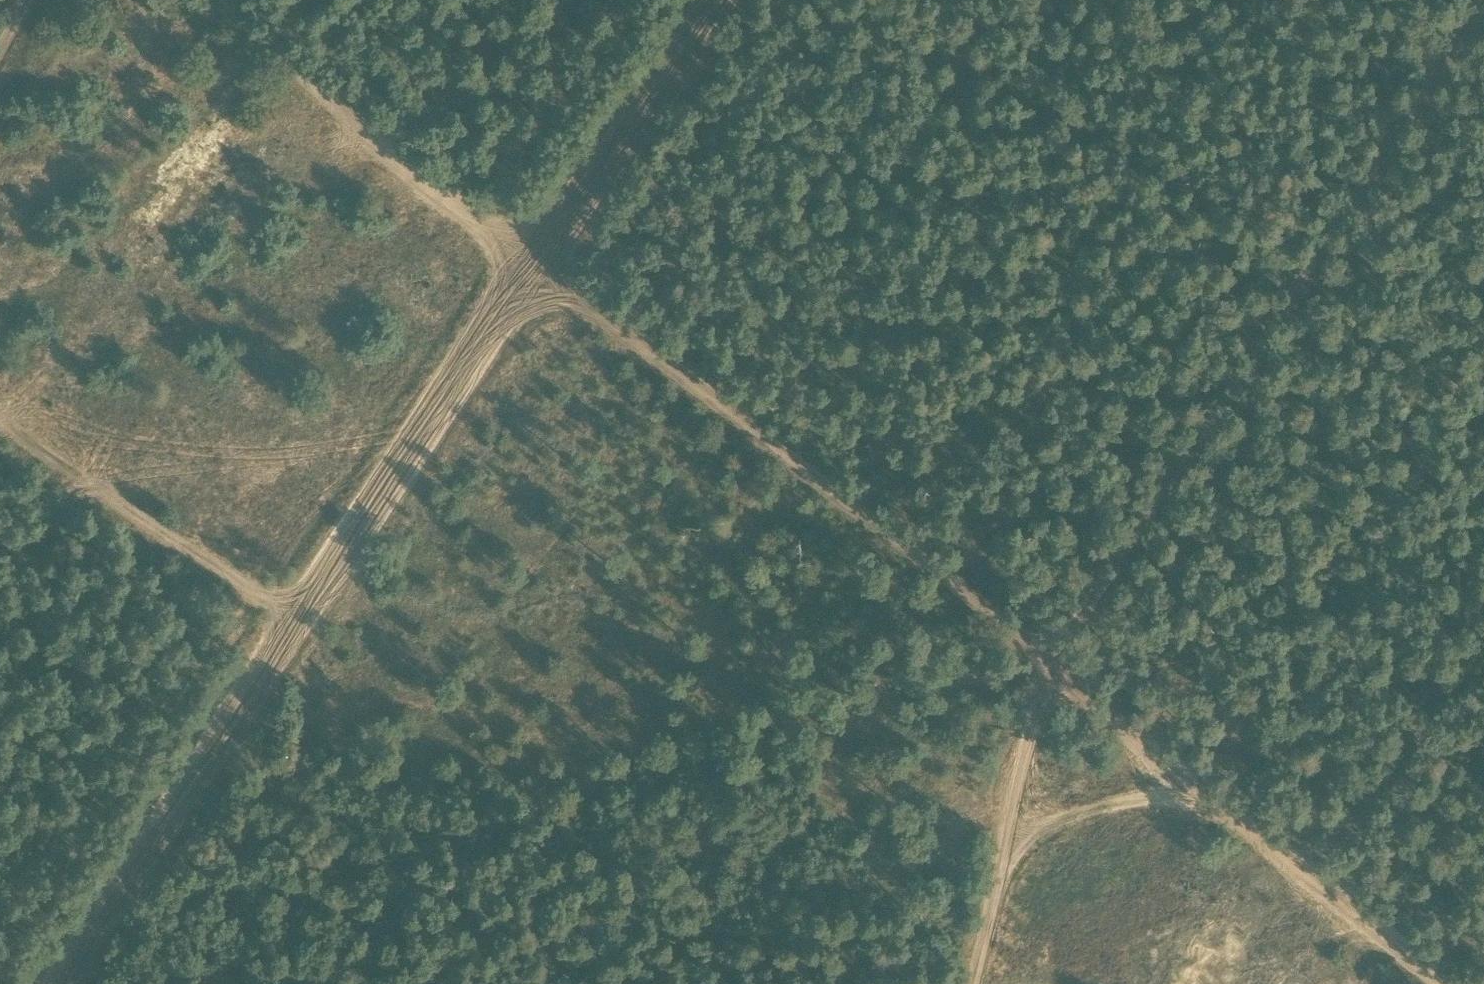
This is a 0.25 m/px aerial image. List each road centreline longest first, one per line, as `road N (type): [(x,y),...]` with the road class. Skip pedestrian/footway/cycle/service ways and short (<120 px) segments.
road 1 (track): [(222,0),(539,269),(1056,666),(1206,797),(1444,983)]
road 2 (track): [(721,0),(60,983)]
road 3 (track): [(0,419),(300,623)]
road 4 (track): [(971,983),(1008,801),(1056,666)]
road 5 (track): [(995,864),(1081,810),(1206,797)]

